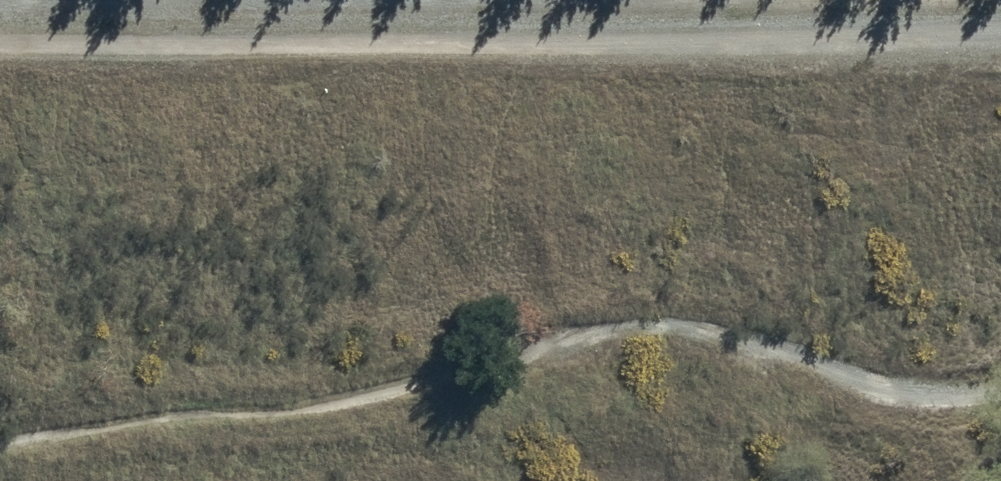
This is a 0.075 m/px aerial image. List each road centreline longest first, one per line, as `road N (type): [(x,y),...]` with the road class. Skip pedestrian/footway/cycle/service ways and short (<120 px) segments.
road 1 (track): [(1000,387),(885,389),(688,329),(574,339),(324,404),(50,432),(0,450)]

